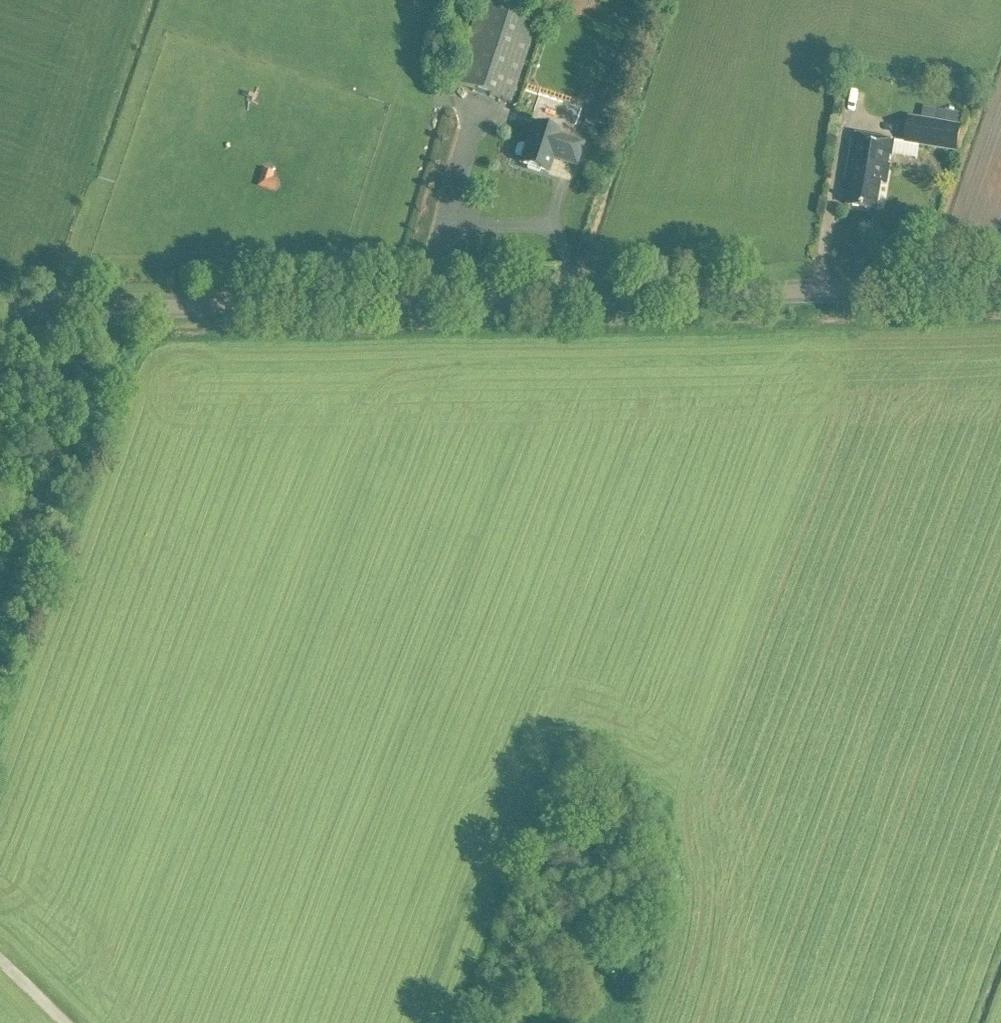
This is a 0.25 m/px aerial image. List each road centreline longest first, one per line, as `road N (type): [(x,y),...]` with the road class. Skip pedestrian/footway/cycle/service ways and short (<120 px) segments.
road 1 (tertiary): [(1000,288),(0,313)]

